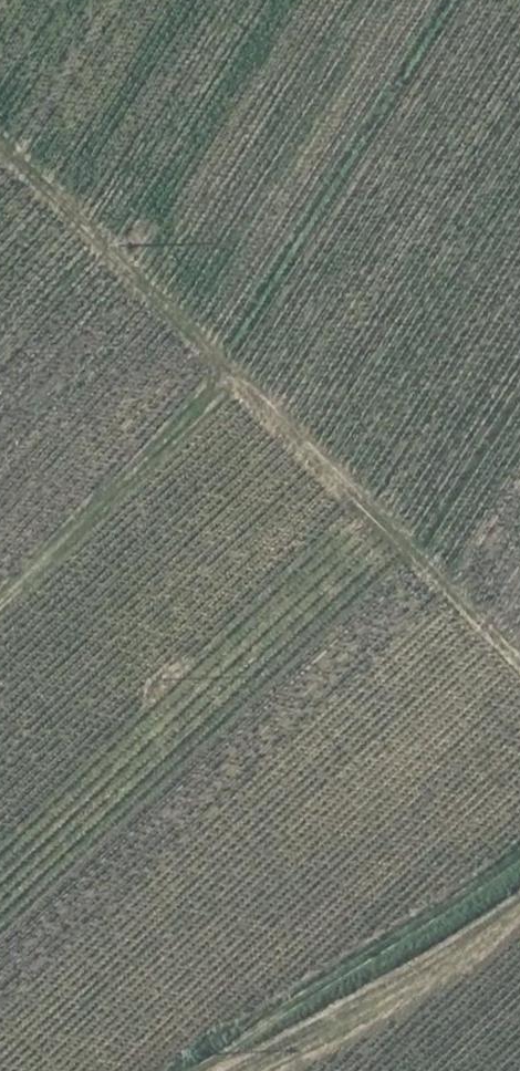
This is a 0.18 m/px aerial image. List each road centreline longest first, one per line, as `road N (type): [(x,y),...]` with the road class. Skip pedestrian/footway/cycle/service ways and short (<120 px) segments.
road 1 (track): [(519,844),(414,932),(187,1070)]

